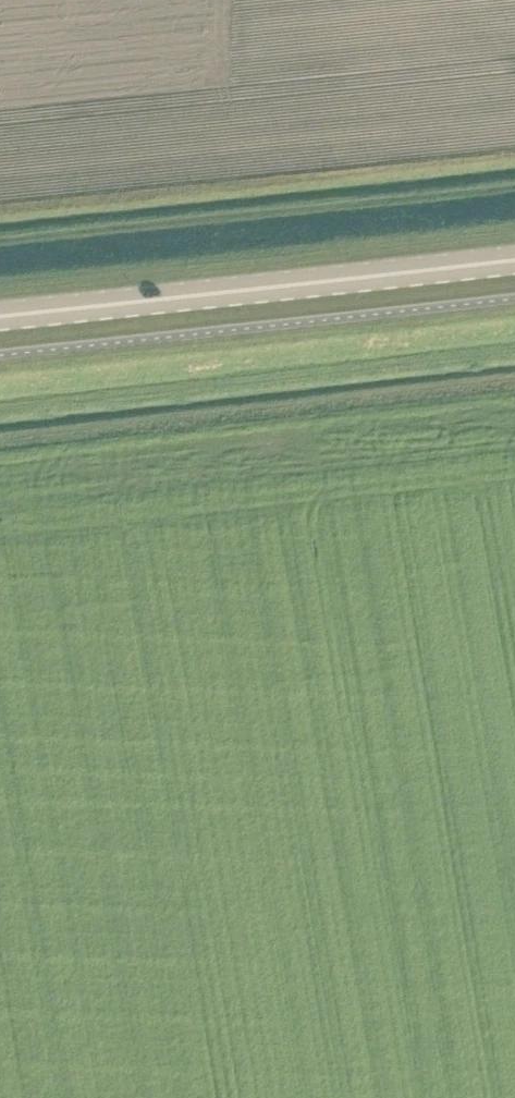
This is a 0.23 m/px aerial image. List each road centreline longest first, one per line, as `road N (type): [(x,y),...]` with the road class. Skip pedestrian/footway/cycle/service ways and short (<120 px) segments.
road 1 (primary): [(0,314),(514,256)]

